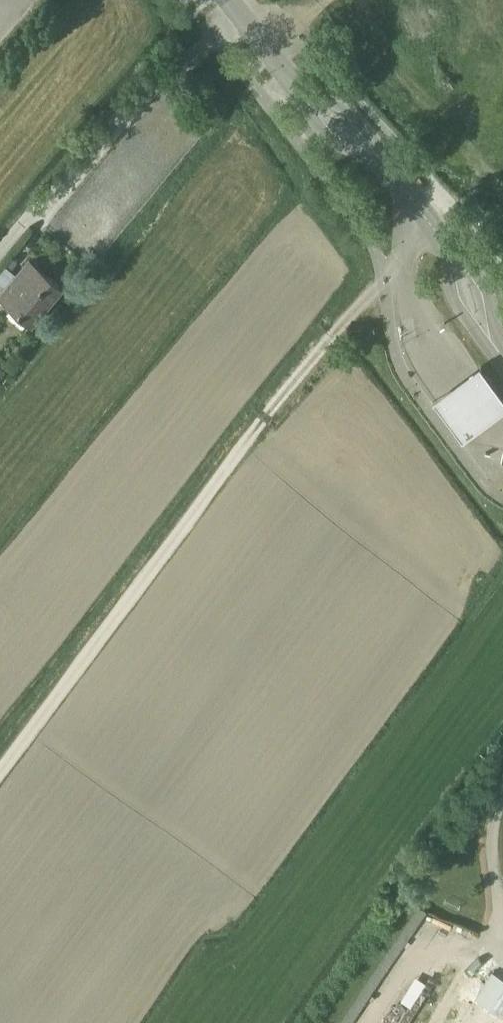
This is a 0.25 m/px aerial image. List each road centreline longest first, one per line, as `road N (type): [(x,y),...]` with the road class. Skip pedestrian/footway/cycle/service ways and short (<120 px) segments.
road 1 (tertiary): [(453,254),(375,152)]

